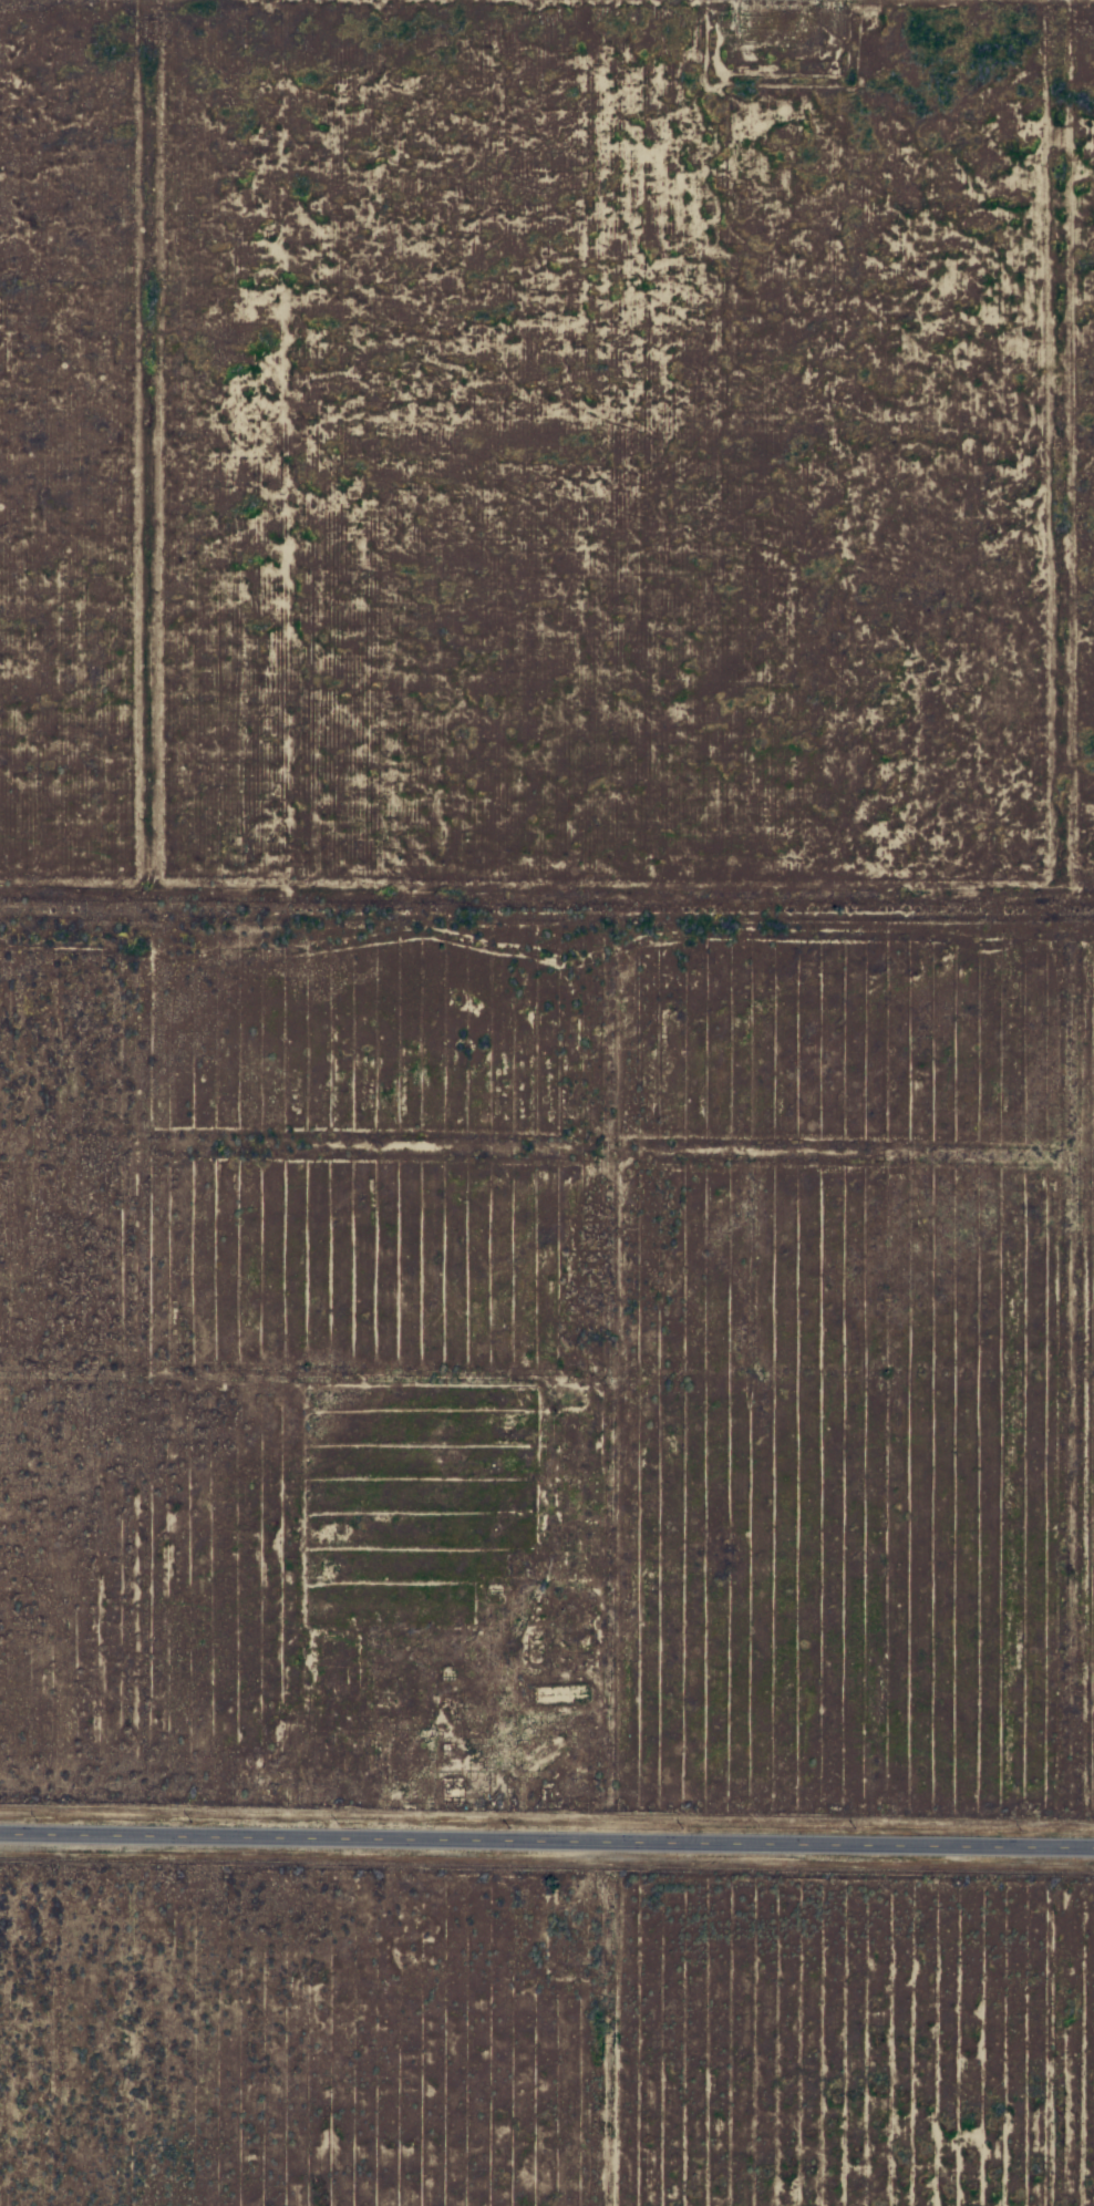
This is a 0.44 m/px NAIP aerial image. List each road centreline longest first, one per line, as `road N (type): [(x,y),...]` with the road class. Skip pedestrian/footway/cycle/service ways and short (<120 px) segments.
road 1 (tertiary): [(0,1829),(1093,1841)]

